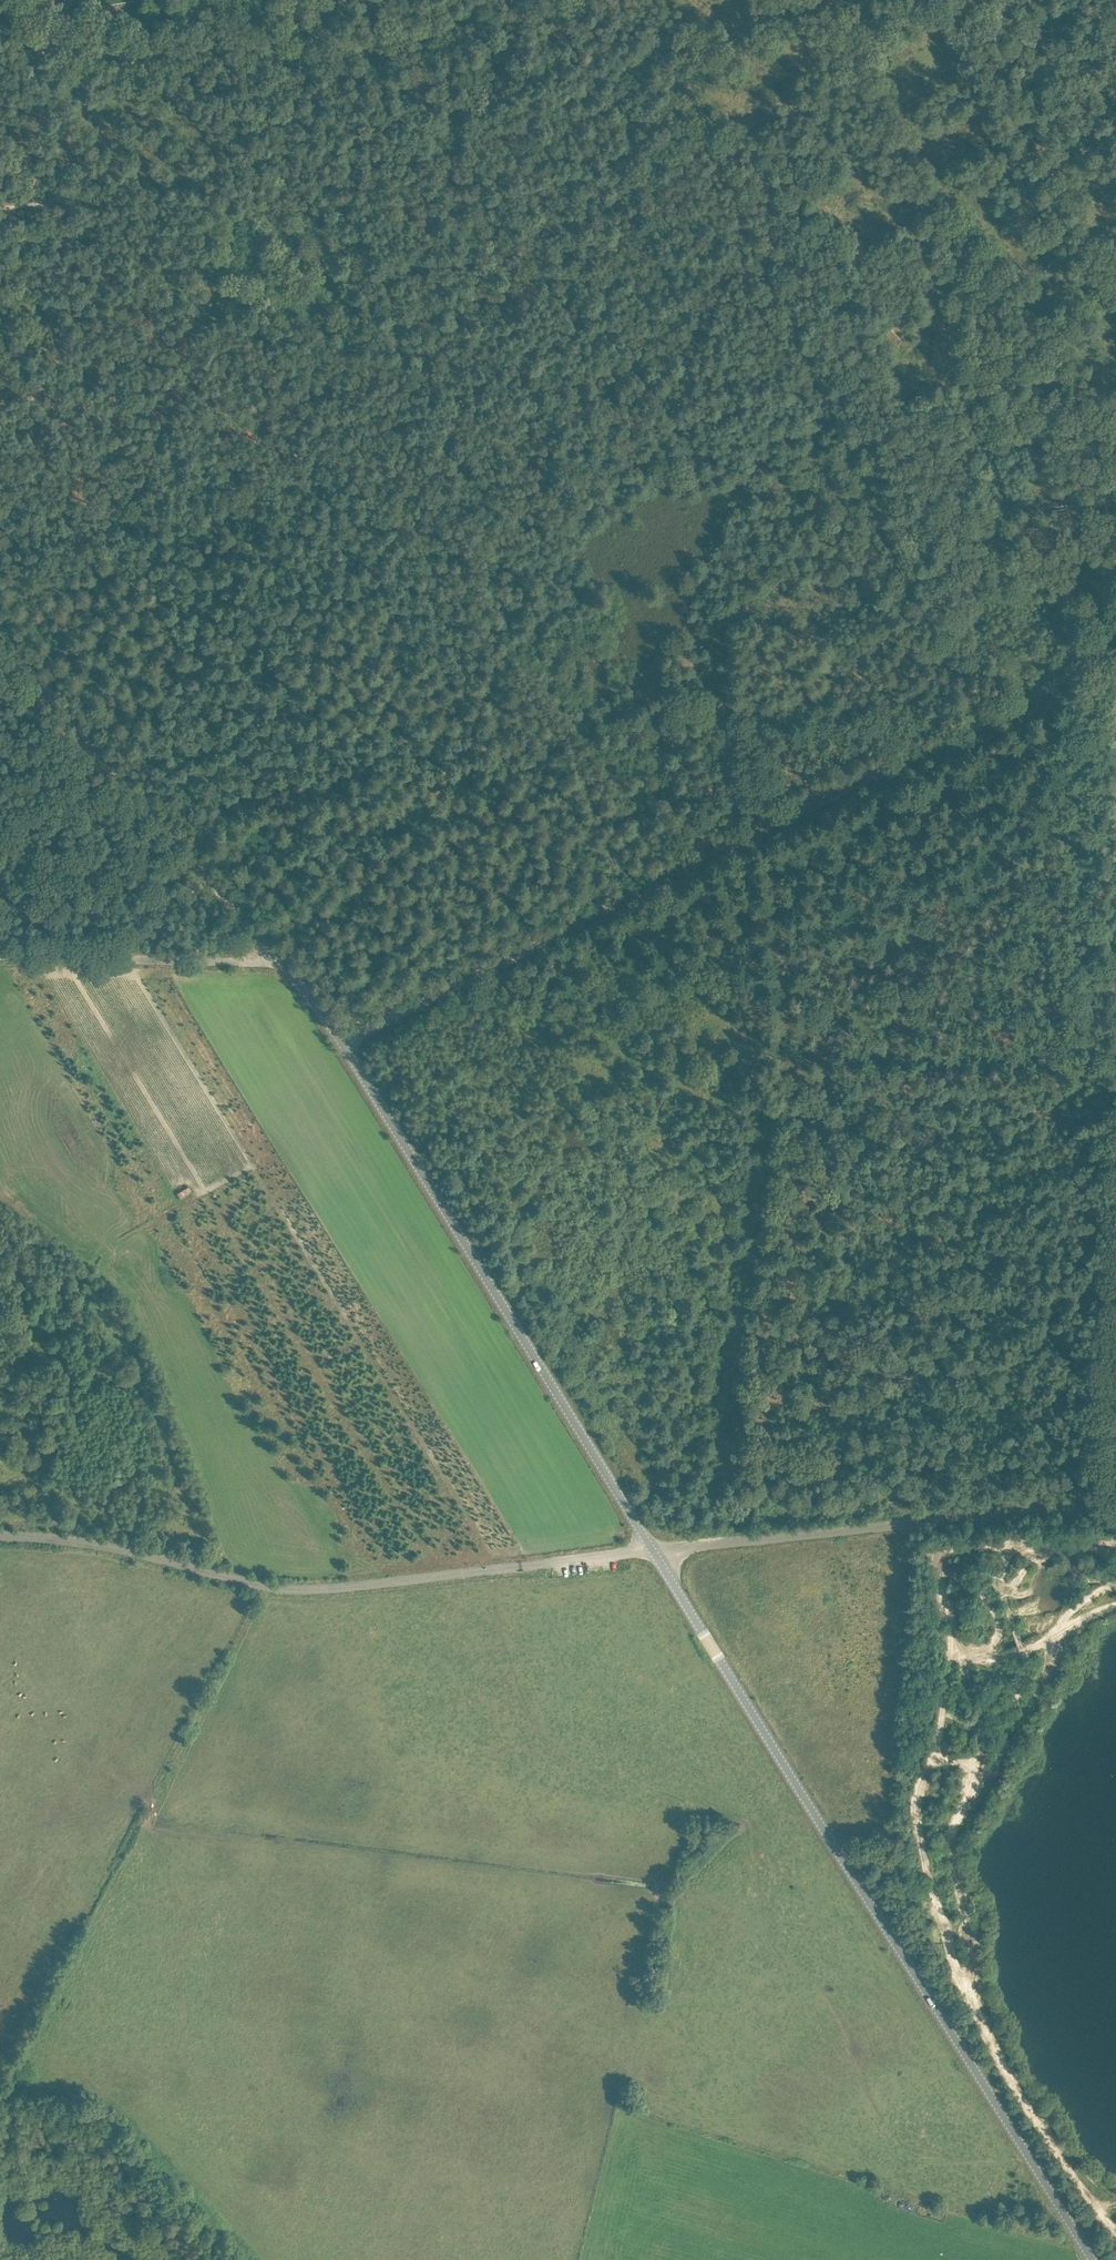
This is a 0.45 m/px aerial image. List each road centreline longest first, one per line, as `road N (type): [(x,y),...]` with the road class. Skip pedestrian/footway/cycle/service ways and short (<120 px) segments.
road 1 (unclassified): [(343,1045),(740,838),(1032,700),(1115,644)]
road 2 (unclassified): [(1093,2259),(653,1550)]
road 3 (unclassified): [(0,1537),(116,1548),(303,1590),(653,1550)]
road 4 (unclassified): [(653,1550),(343,1045)]
road 5 (unclassified): [(1115,1511),(653,1550)]
road 6 (unclassified): [(284,964),(0,635)]
road 7 (unclassified): [(0,955),(284,964)]

